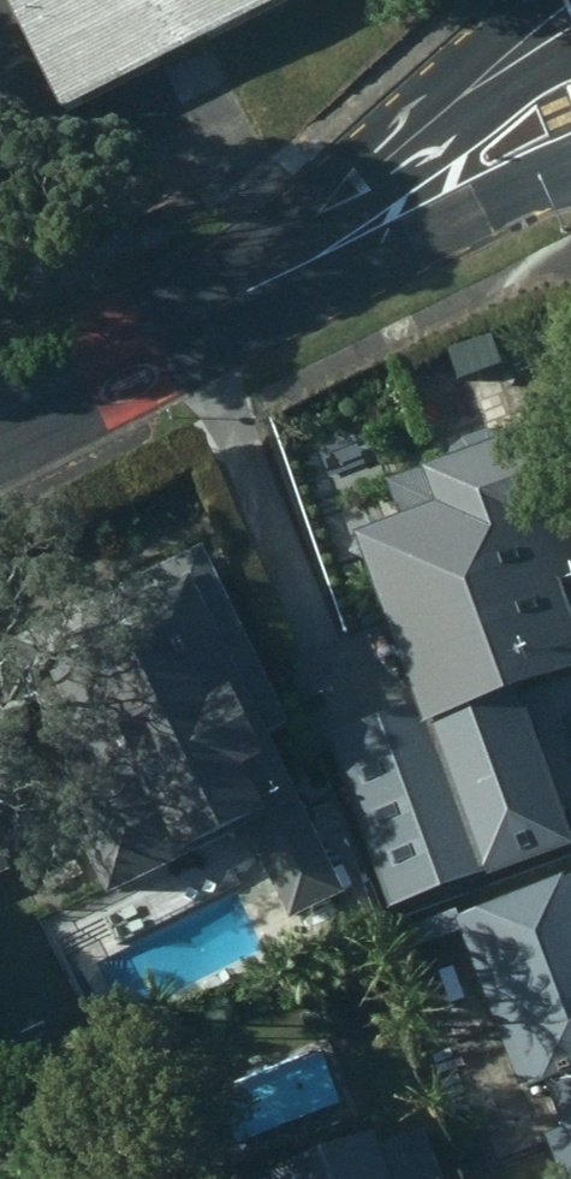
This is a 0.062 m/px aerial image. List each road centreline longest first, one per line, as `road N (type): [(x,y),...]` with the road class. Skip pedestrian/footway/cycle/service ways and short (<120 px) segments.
road 1 (residential): [(262,289),(570,27)]
road 2 (residential): [(570,175),(262,289)]
road 3 (residential): [(262,289),(0,419)]

